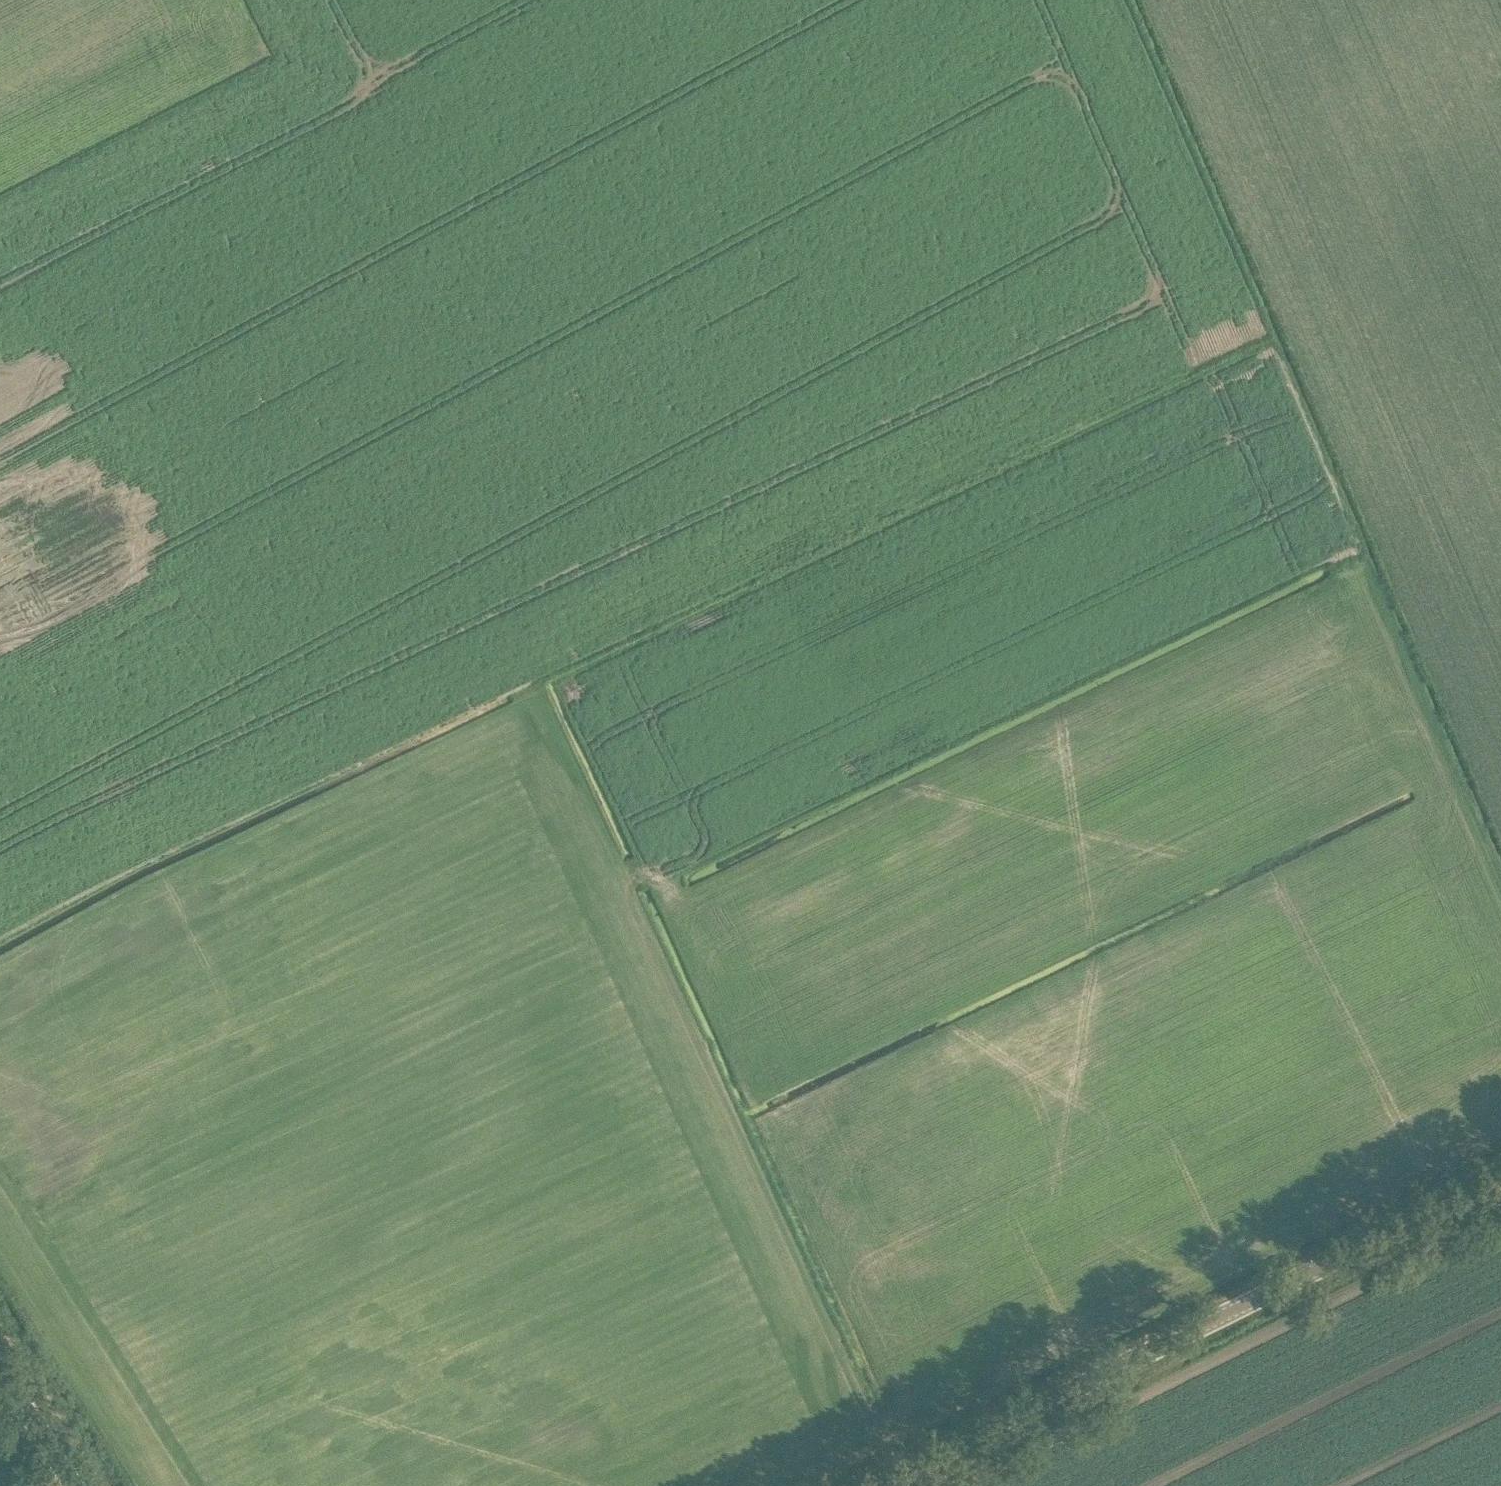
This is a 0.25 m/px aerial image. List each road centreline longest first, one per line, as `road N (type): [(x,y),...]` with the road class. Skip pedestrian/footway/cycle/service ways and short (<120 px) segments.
road 1 (unclassified): [(884,1485),(1500,1181)]
road 2 (unclassified): [(80,1485),(0,1357)]

